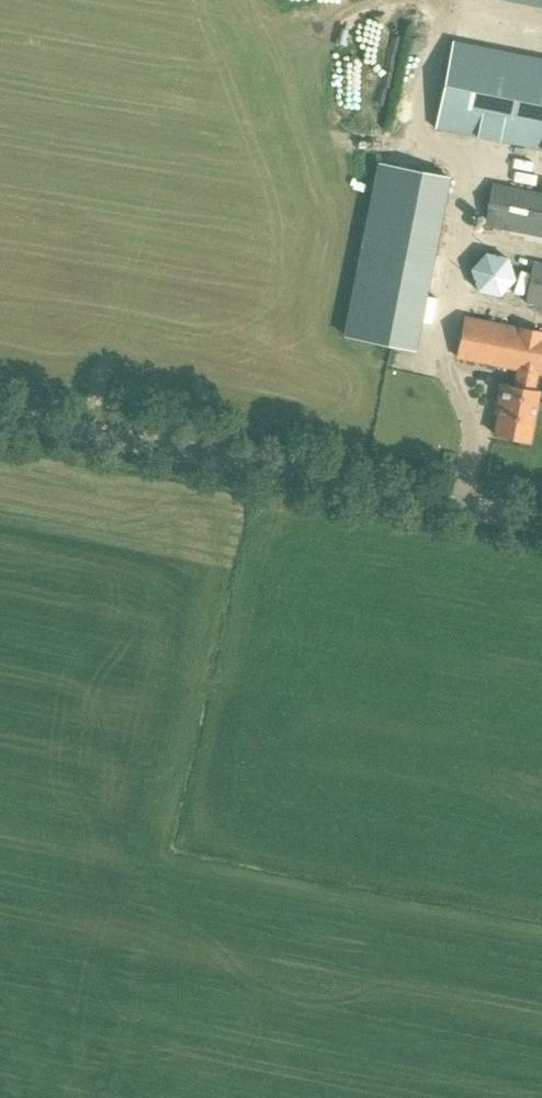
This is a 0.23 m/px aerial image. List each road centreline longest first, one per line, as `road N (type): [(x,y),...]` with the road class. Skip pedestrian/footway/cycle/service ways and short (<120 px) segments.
road 1 (residential): [(541,526),(0,420)]

